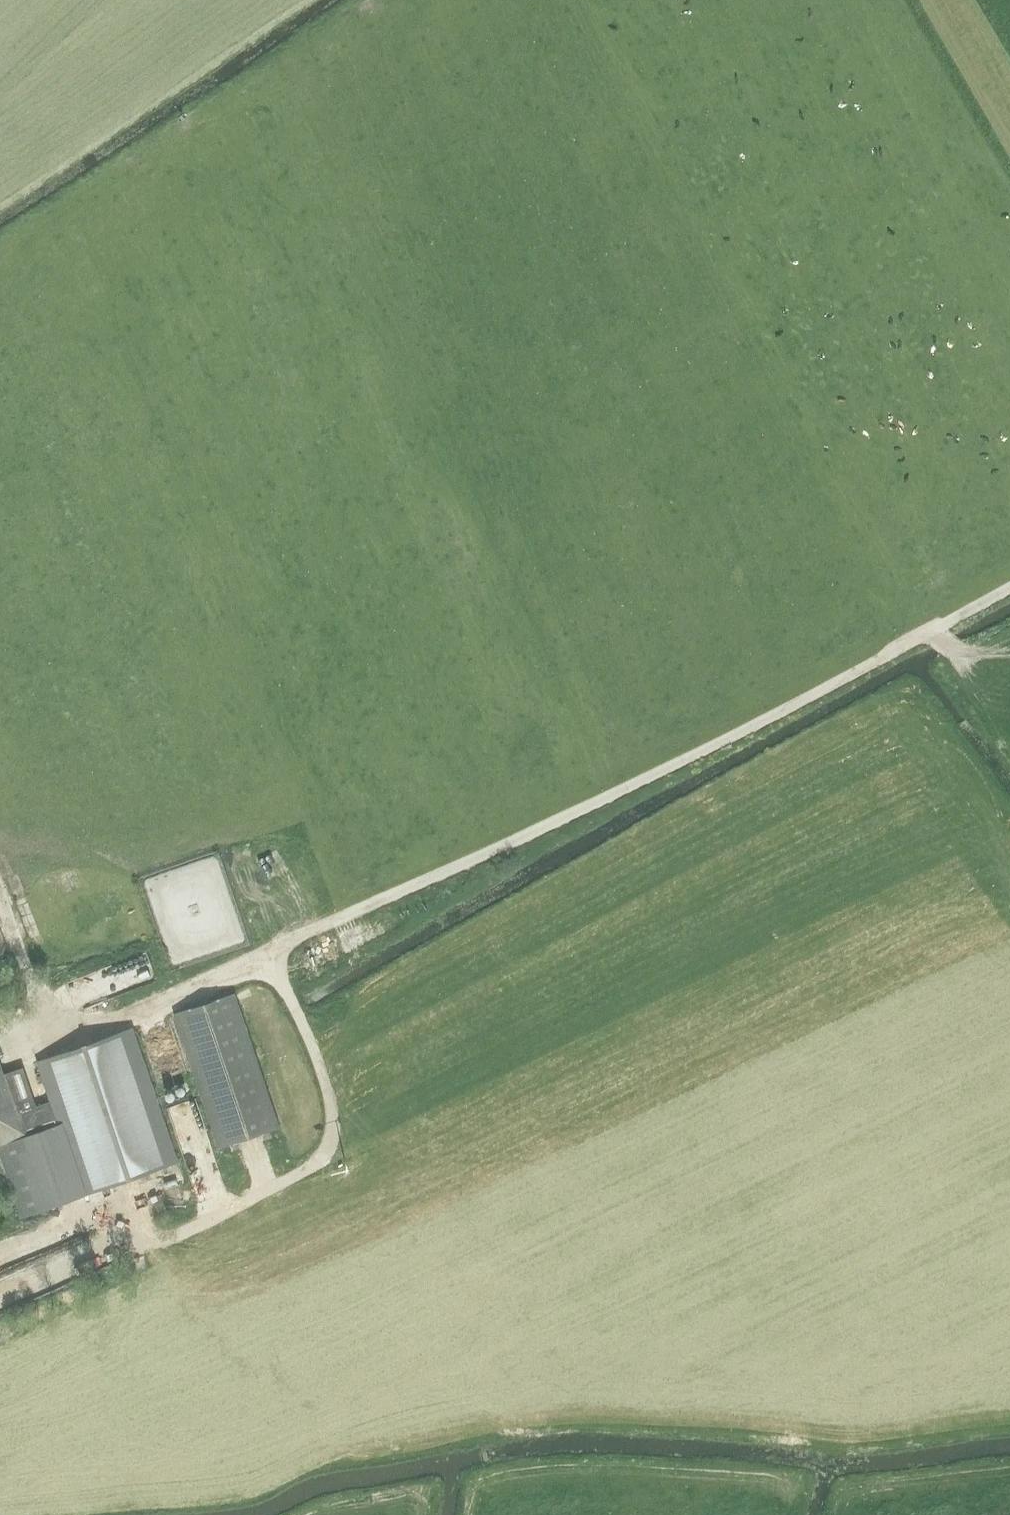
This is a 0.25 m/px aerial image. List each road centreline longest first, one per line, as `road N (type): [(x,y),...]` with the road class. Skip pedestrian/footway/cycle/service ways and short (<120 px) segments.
road 1 (track): [(1009,588),(866,668),(288,942),(269,958),(123,1022),(48,1030)]
road 2 (track): [(269,958),(330,1098),(333,1134),(321,1161),(178,1237),(124,1235),(97,1210)]
road 3 (track): [(0,897),(48,1030)]

